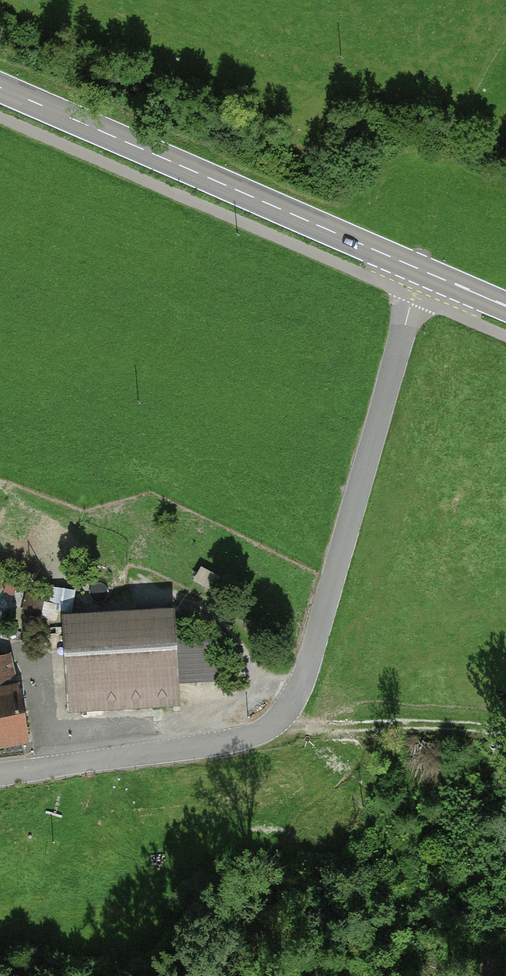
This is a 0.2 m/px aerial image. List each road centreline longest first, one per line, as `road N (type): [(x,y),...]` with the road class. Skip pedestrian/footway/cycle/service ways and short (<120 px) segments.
road 1 (track): [(0,774),(196,750),(243,740),(281,720),(311,663),(421,270)]
road 2 (secondary): [(0,88),(505,307)]
road 3 (track): [(196,750),(250,679),(222,629),(184,596),(77,603),(53,619),(53,768)]
road 4 (track): [(457,155),(421,270)]

